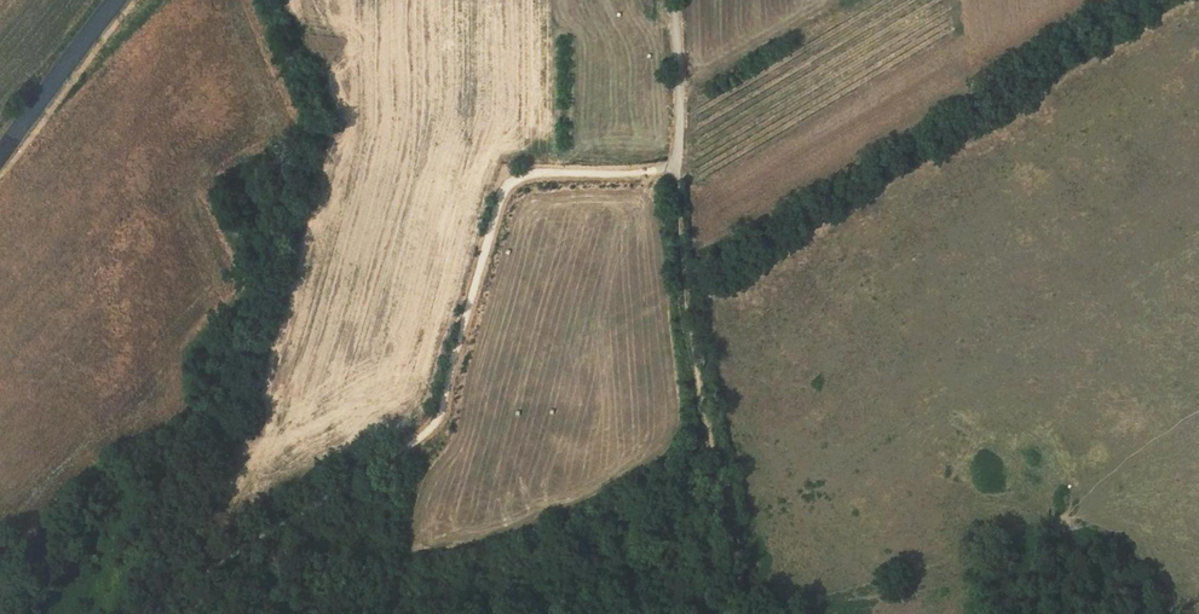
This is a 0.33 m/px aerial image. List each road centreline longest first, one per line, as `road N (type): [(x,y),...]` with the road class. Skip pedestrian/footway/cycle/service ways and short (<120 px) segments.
road 1 (track): [(726,613),(740,576),(703,427),(681,277),(676,169)]
road 2 (track): [(443,422),(496,199),(512,175),(676,169)]
road 3 (track): [(138,613),(443,422)]
road 4 (primary): [(0,151),(114,0)]
road 5 (track): [(676,169),(670,0)]

